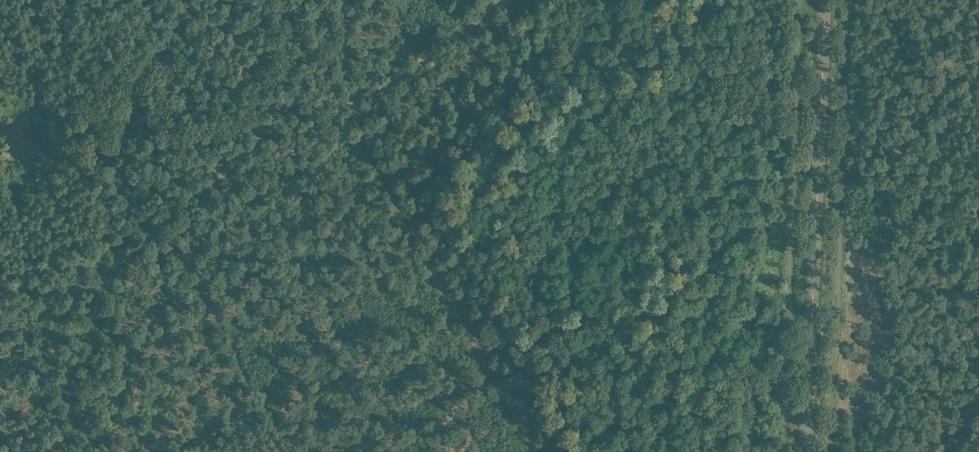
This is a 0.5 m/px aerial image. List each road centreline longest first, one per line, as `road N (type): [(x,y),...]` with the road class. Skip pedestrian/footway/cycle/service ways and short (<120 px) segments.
road 1 (secondary): [(805,451),(826,0)]
road 2 (track): [(0,284),(353,120)]
road 3 (track): [(488,359),(353,120)]
road 4 (track): [(348,113),(506,0)]
road 5 (track): [(348,113),(282,0)]

